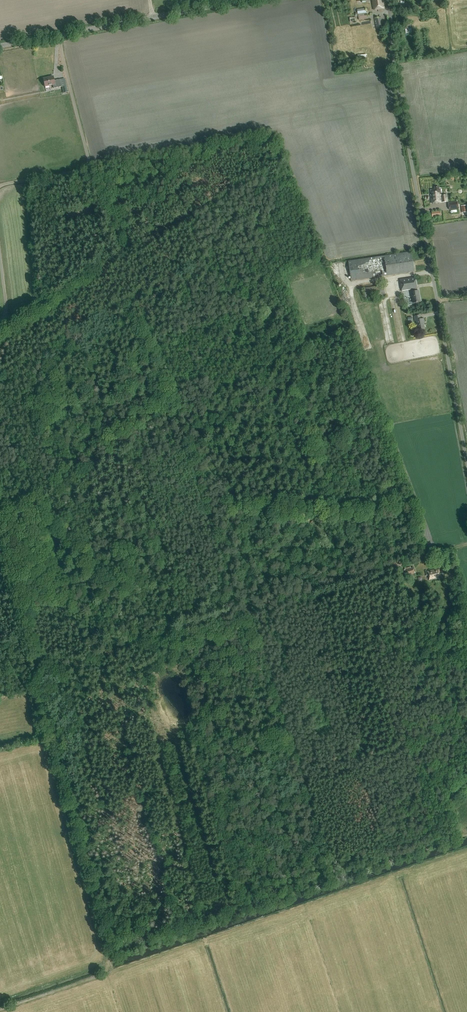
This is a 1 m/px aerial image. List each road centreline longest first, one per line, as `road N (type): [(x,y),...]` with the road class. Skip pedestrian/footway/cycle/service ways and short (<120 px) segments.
road 1 (track): [(109,958),(261,906),(274,892),(328,871),(249,608),(206,507),(410,499)]
road 2 (unclassified): [(466,460),(388,0)]
road 3 (track): [(466,544),(38,676)]
road 4 (track): [(0,1010),(105,974),(109,961),(33,695),(38,676)]
road 5 (track): [(97,655),(181,933)]
road 6 (tertiary): [(0,45),(246,0)]
road 7 (track): [(431,555),(348,329)]
road 8 (track): [(0,185),(88,162),(59,34)]
road 9 (track): [(0,369),(173,270)]

